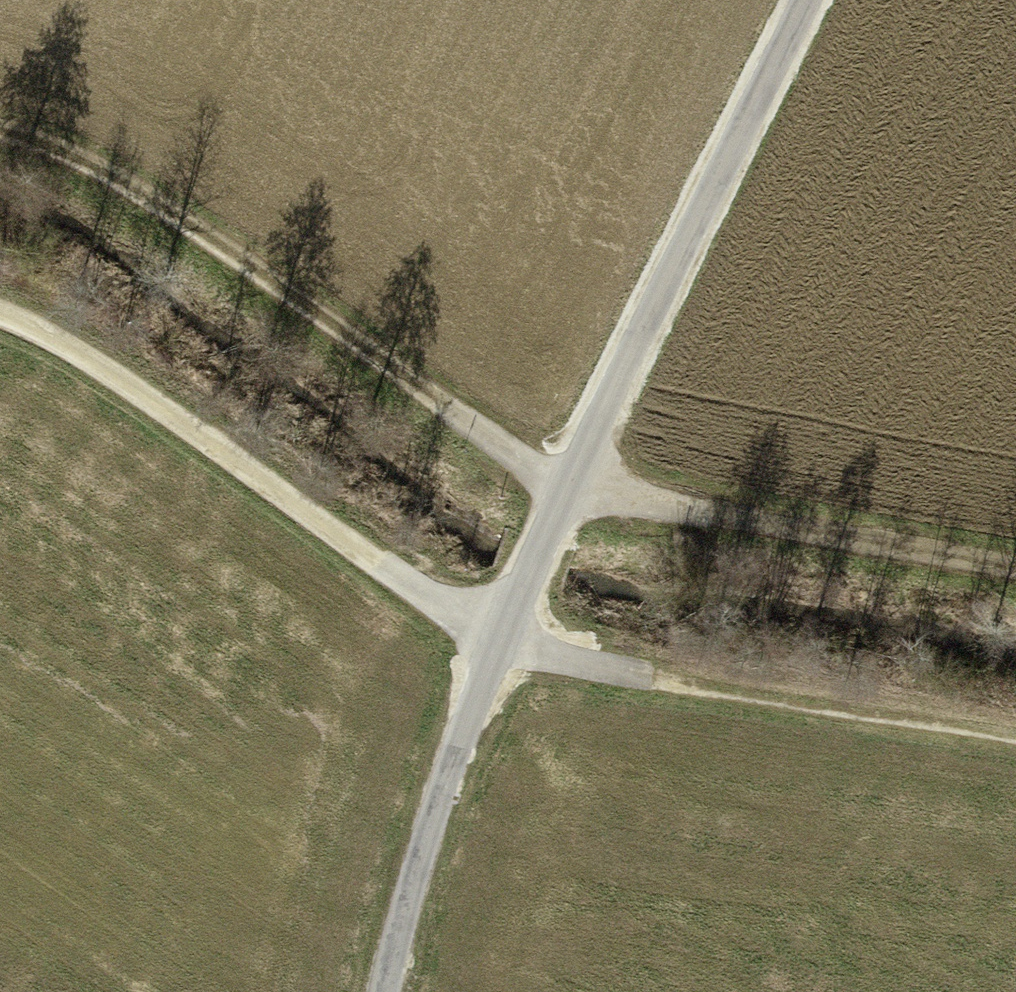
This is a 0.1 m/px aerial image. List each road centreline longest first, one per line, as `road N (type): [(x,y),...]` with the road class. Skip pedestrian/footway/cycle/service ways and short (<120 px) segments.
road 1 (track): [(0,132),(64,140),(179,202),(582,485),(1015,565)]
road 2 (unclassified): [(389,991),(505,645),(815,0)]
road 3 (track): [(0,303),(52,316),(505,645)]
road 4 (track): [(1015,724),(505,645)]

